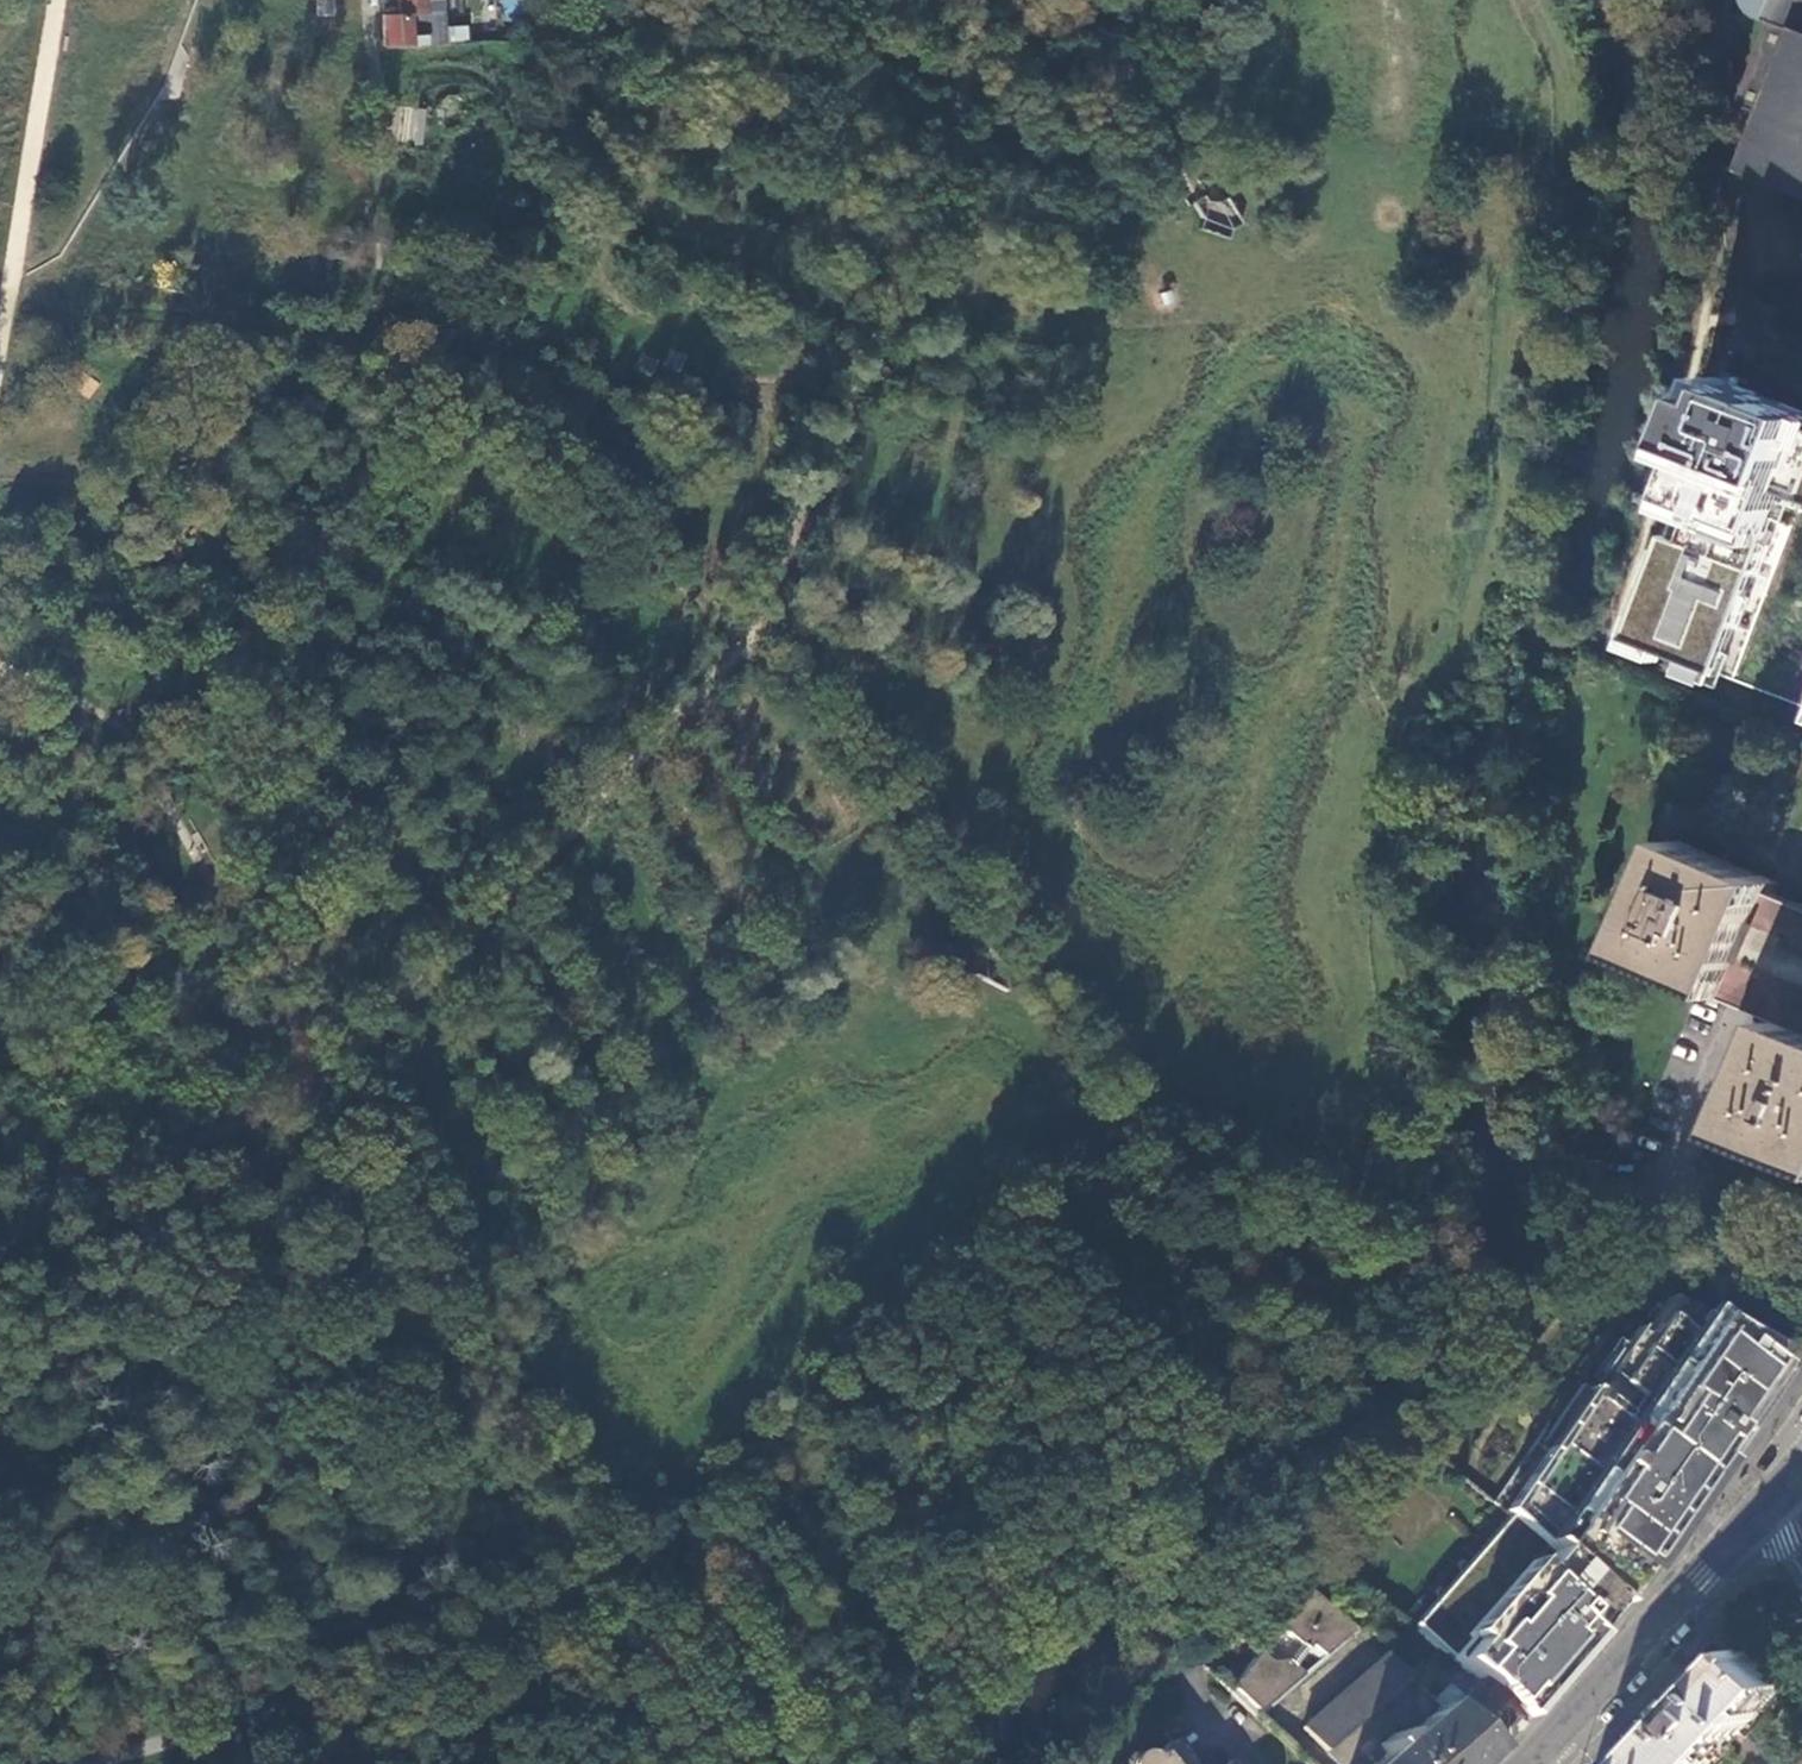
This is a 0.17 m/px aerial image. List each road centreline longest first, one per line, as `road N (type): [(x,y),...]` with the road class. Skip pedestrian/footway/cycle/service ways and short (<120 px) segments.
road 1 (secondary): [(1775,1499),(1537,1763)]

